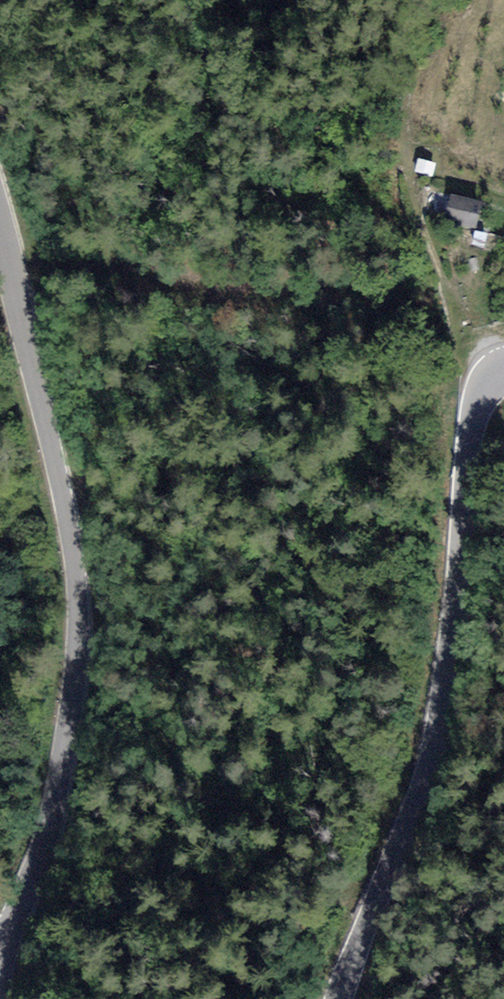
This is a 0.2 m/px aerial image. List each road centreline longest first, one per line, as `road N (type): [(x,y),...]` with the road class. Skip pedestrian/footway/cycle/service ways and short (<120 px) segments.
road 1 (tertiary): [(0,220),(74,539),(80,616),(56,807),(0,979)]
road 2 (tertiary): [(341,998),(426,772),(476,420),(491,376),(503,365)]

